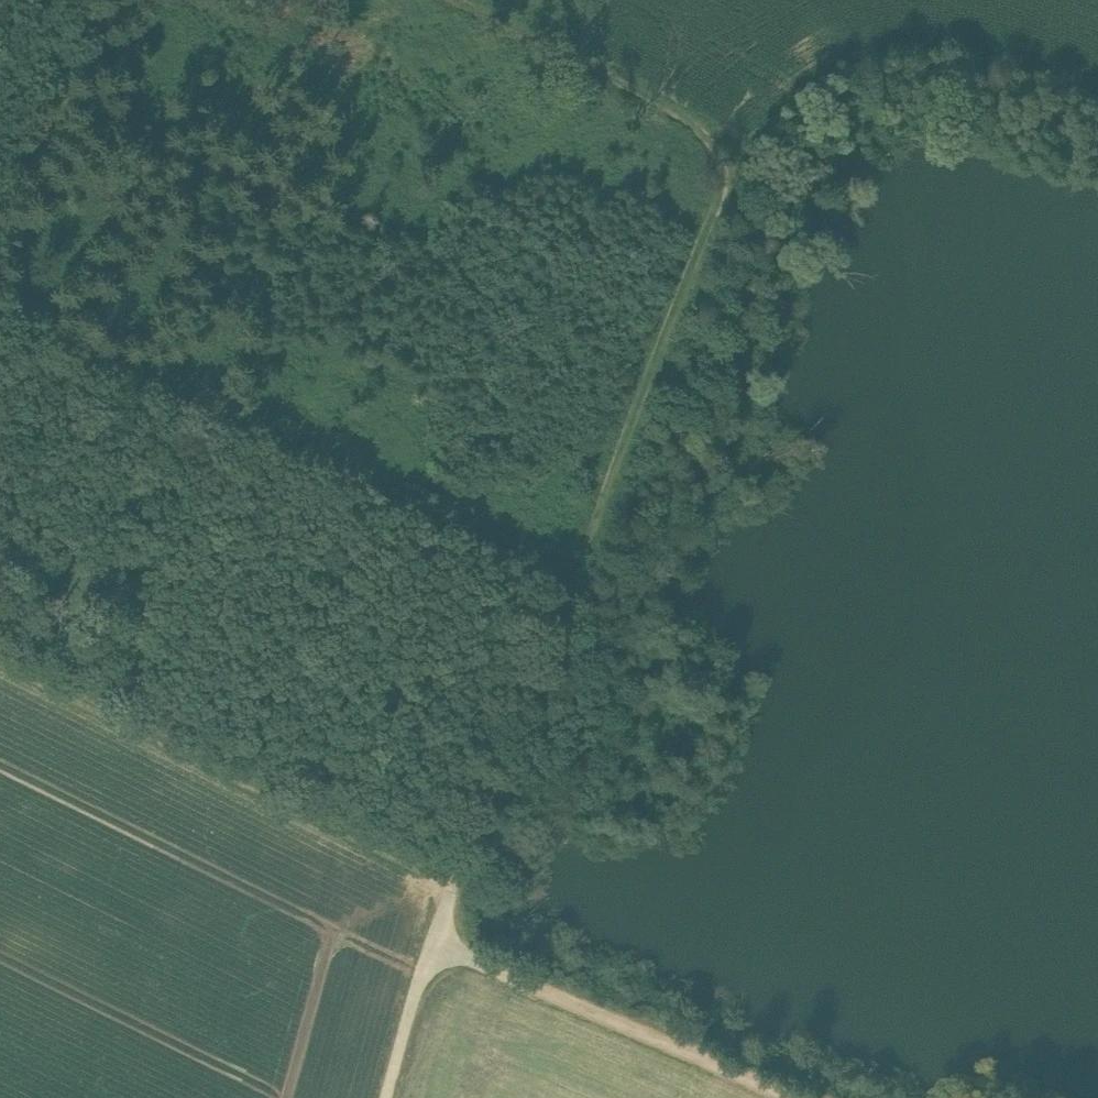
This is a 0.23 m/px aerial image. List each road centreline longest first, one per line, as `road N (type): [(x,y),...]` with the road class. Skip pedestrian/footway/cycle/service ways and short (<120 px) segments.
road 1 (track): [(387,1097),(452,889),(708,174),(703,149),(671,115),(460,0)]
road 2 (track): [(452,889),(0,674)]
road 3 (track): [(793,1097),(435,944)]

